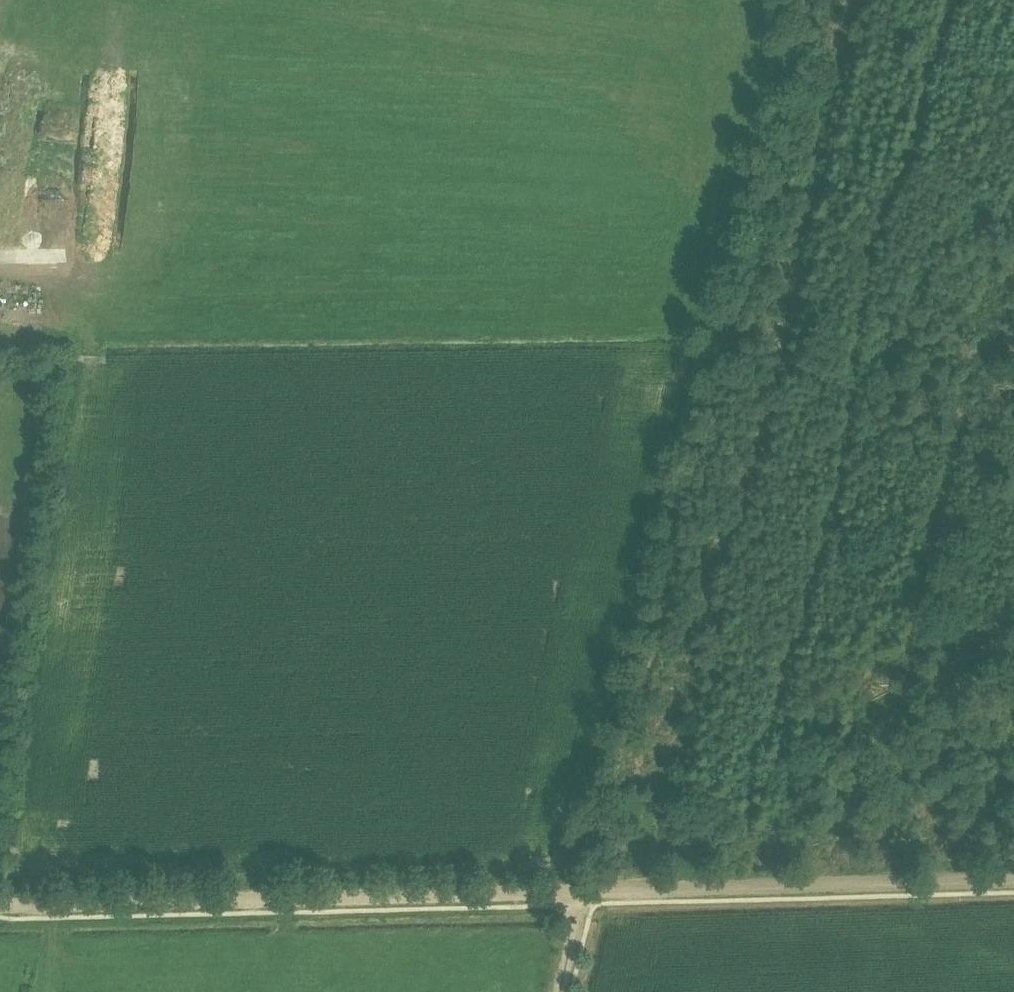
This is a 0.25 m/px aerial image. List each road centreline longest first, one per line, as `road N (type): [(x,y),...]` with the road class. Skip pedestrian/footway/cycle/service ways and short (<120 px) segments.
road 1 (track): [(584,896),(0,909)]
road 2 (track): [(584,896),(1013,884)]

